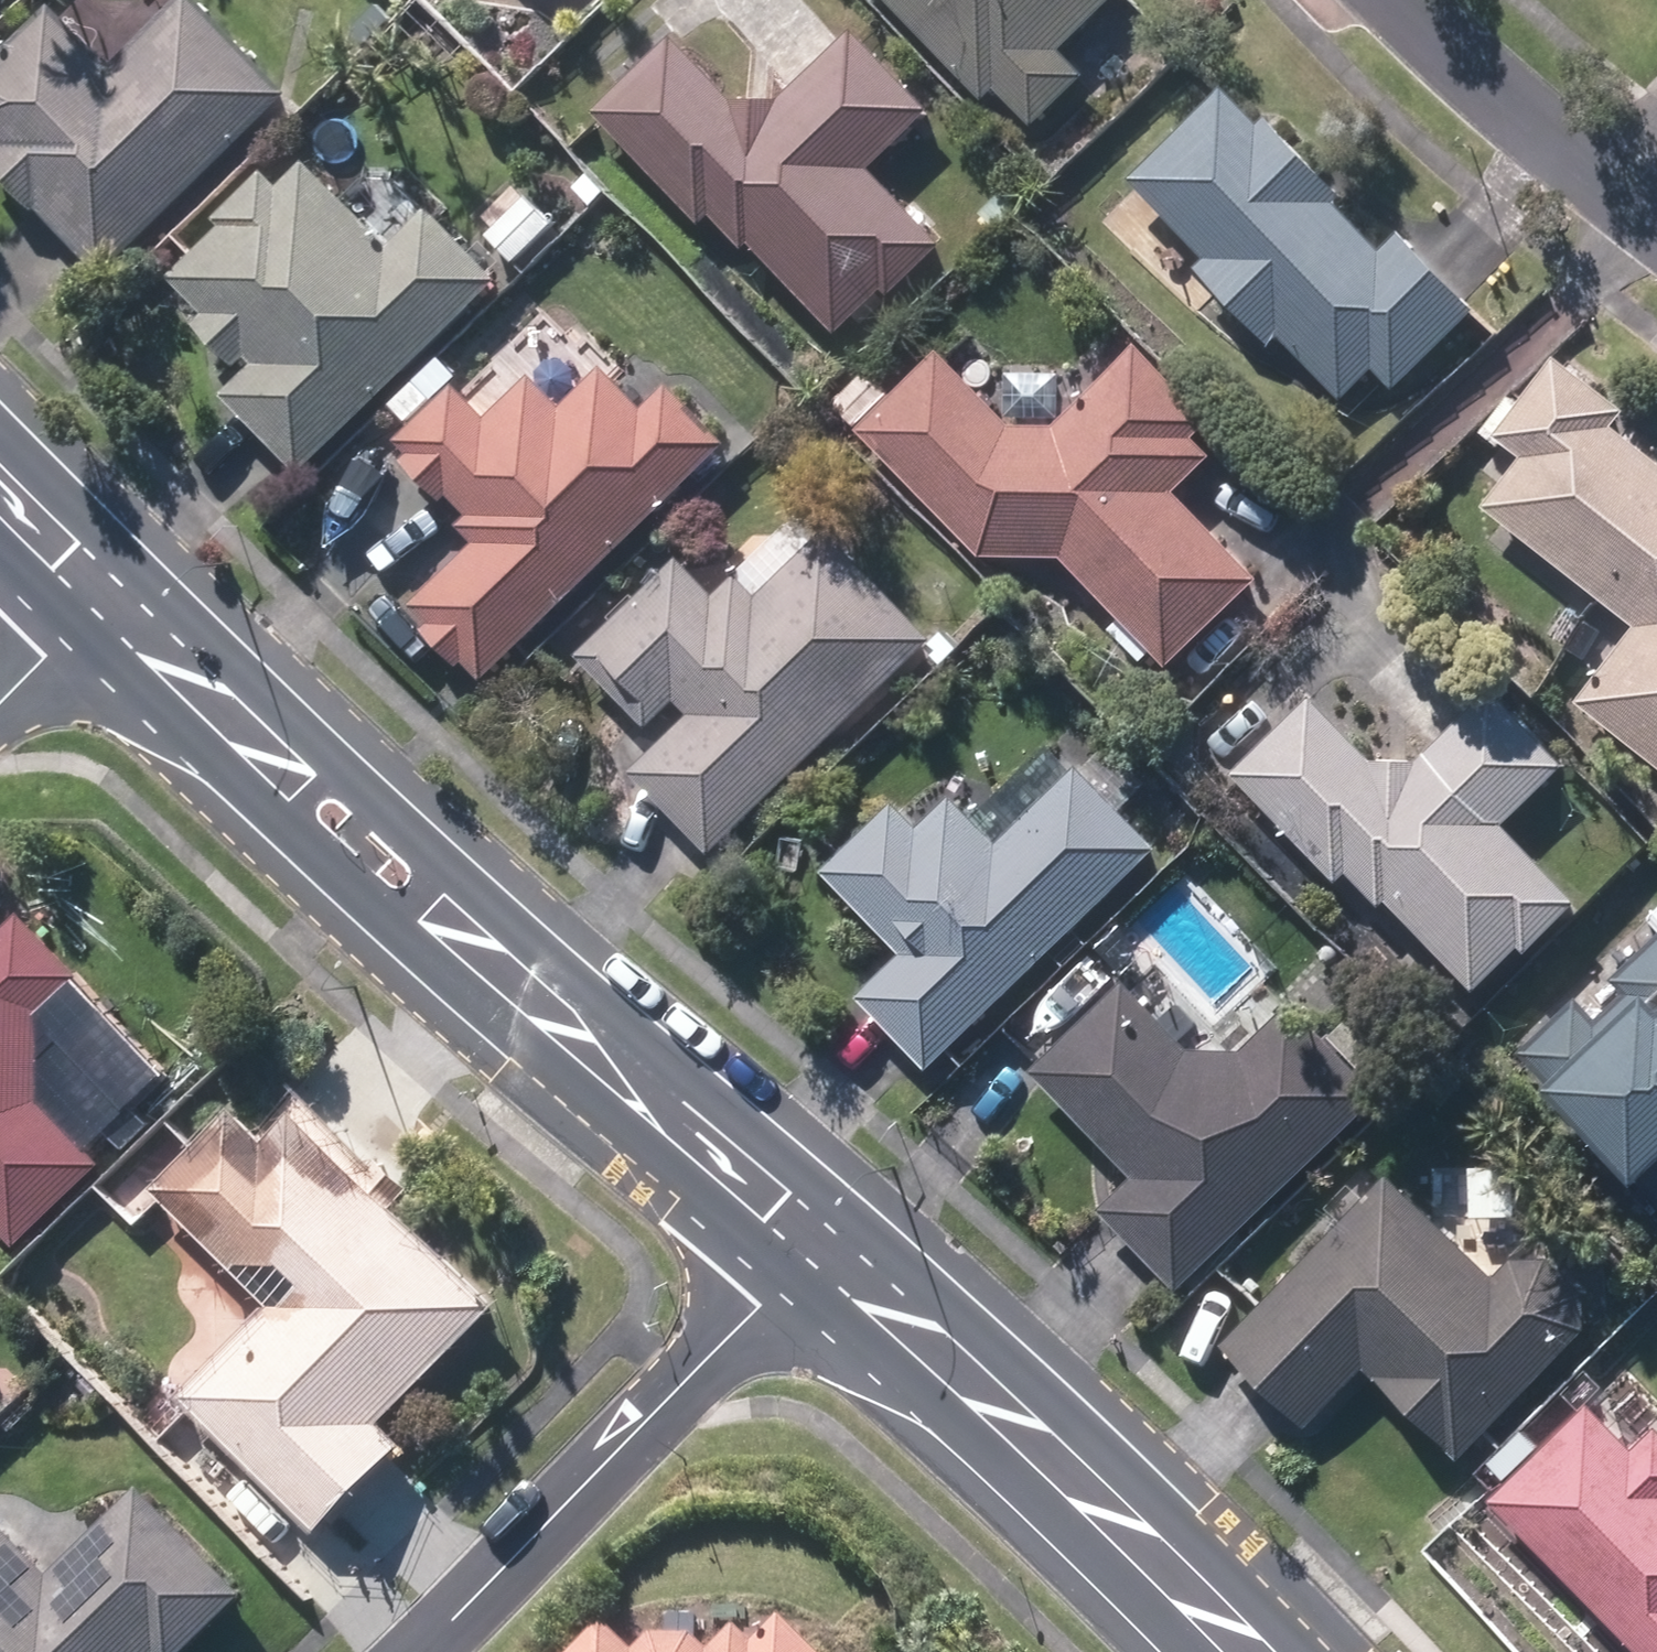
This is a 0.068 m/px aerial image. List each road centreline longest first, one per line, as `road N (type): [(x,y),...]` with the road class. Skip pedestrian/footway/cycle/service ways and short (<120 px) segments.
road 1 (secondary): [(810,1263),(654,1129),(563,1028),(358,838),(90,609)]
road 2 (secondary): [(1250,1651),(920,1328),(810,1263)]
road 3 (residential): [(436,1651),(810,1263)]
road 4 (residential): [(1656,225),(1459,69),(1392,0)]
road 5 (secondary): [(90,609),(0,504)]
road 6 (residential): [(0,704),(90,609)]

